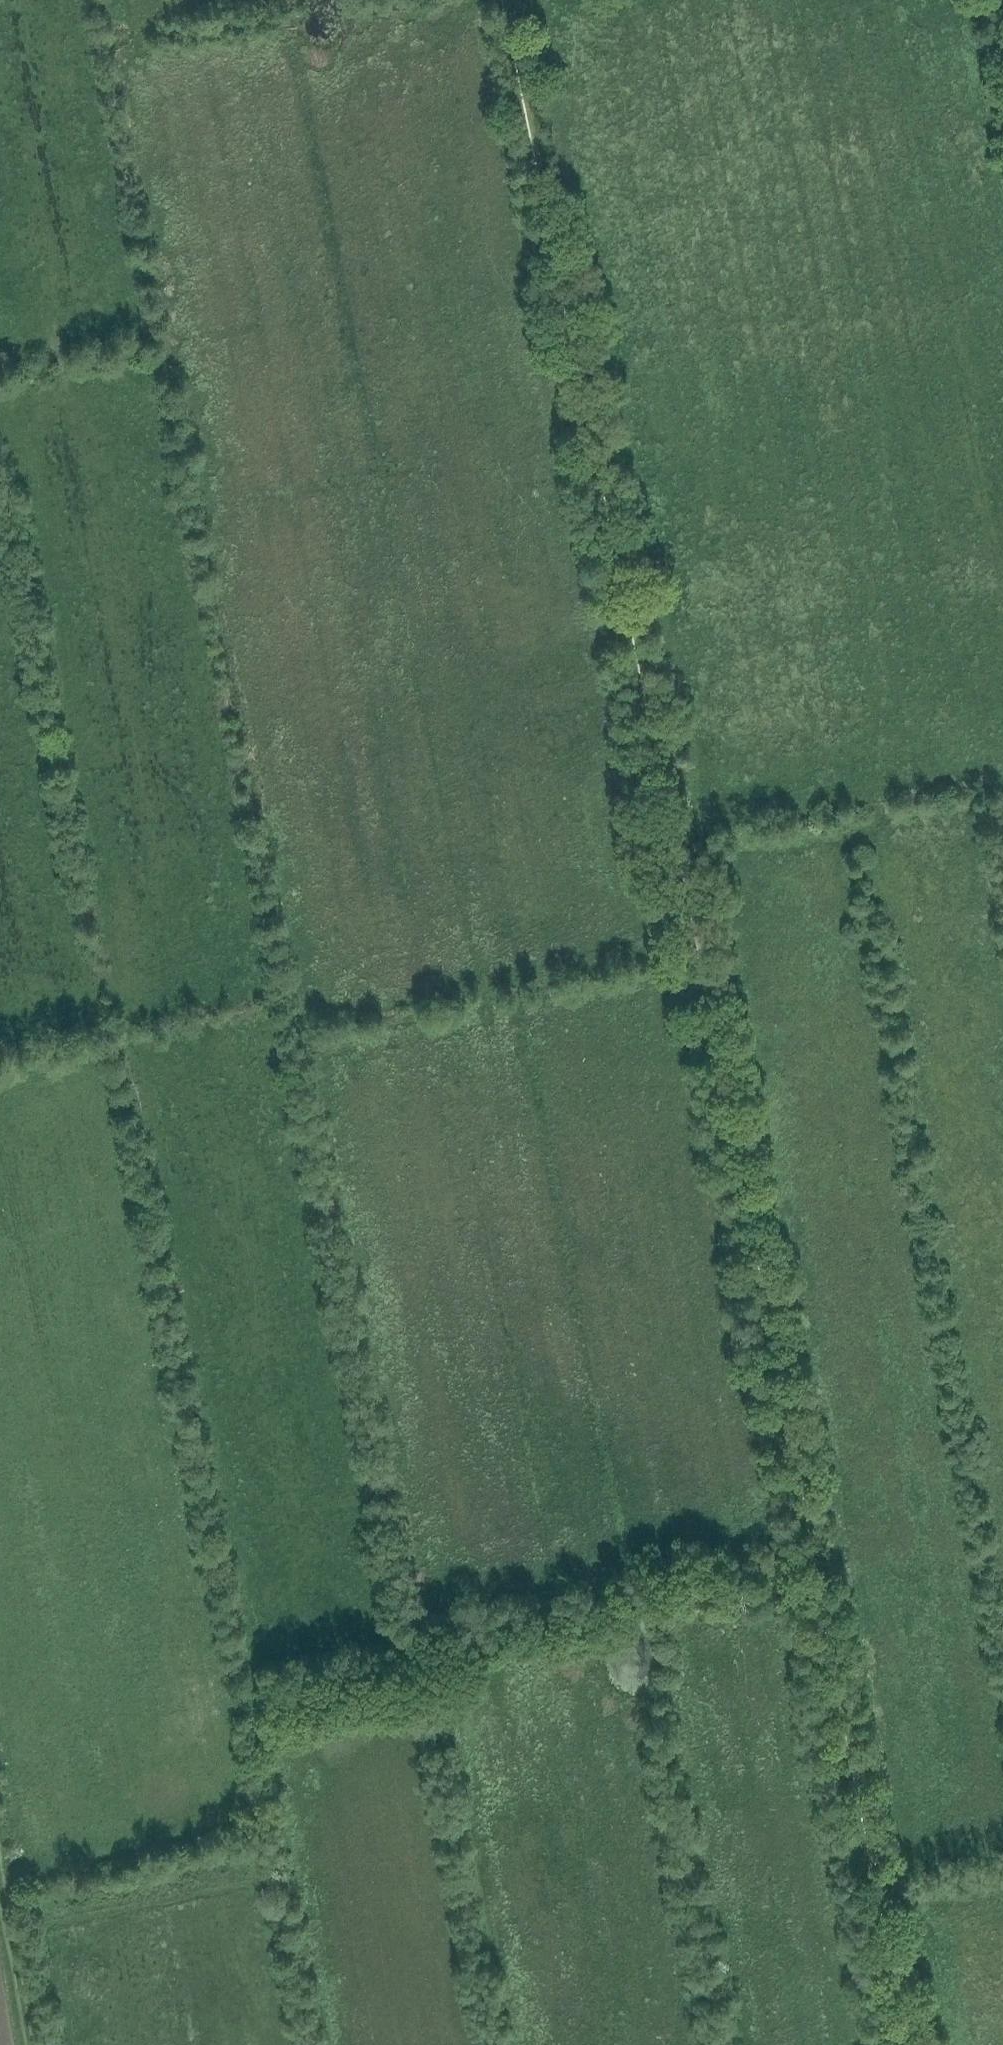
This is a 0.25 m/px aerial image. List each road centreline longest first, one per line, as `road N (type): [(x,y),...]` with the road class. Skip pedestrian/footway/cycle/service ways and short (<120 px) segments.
road 1 (track): [(813,1556),(428,1659)]
road 2 (track): [(428,1659),(258,1701)]

